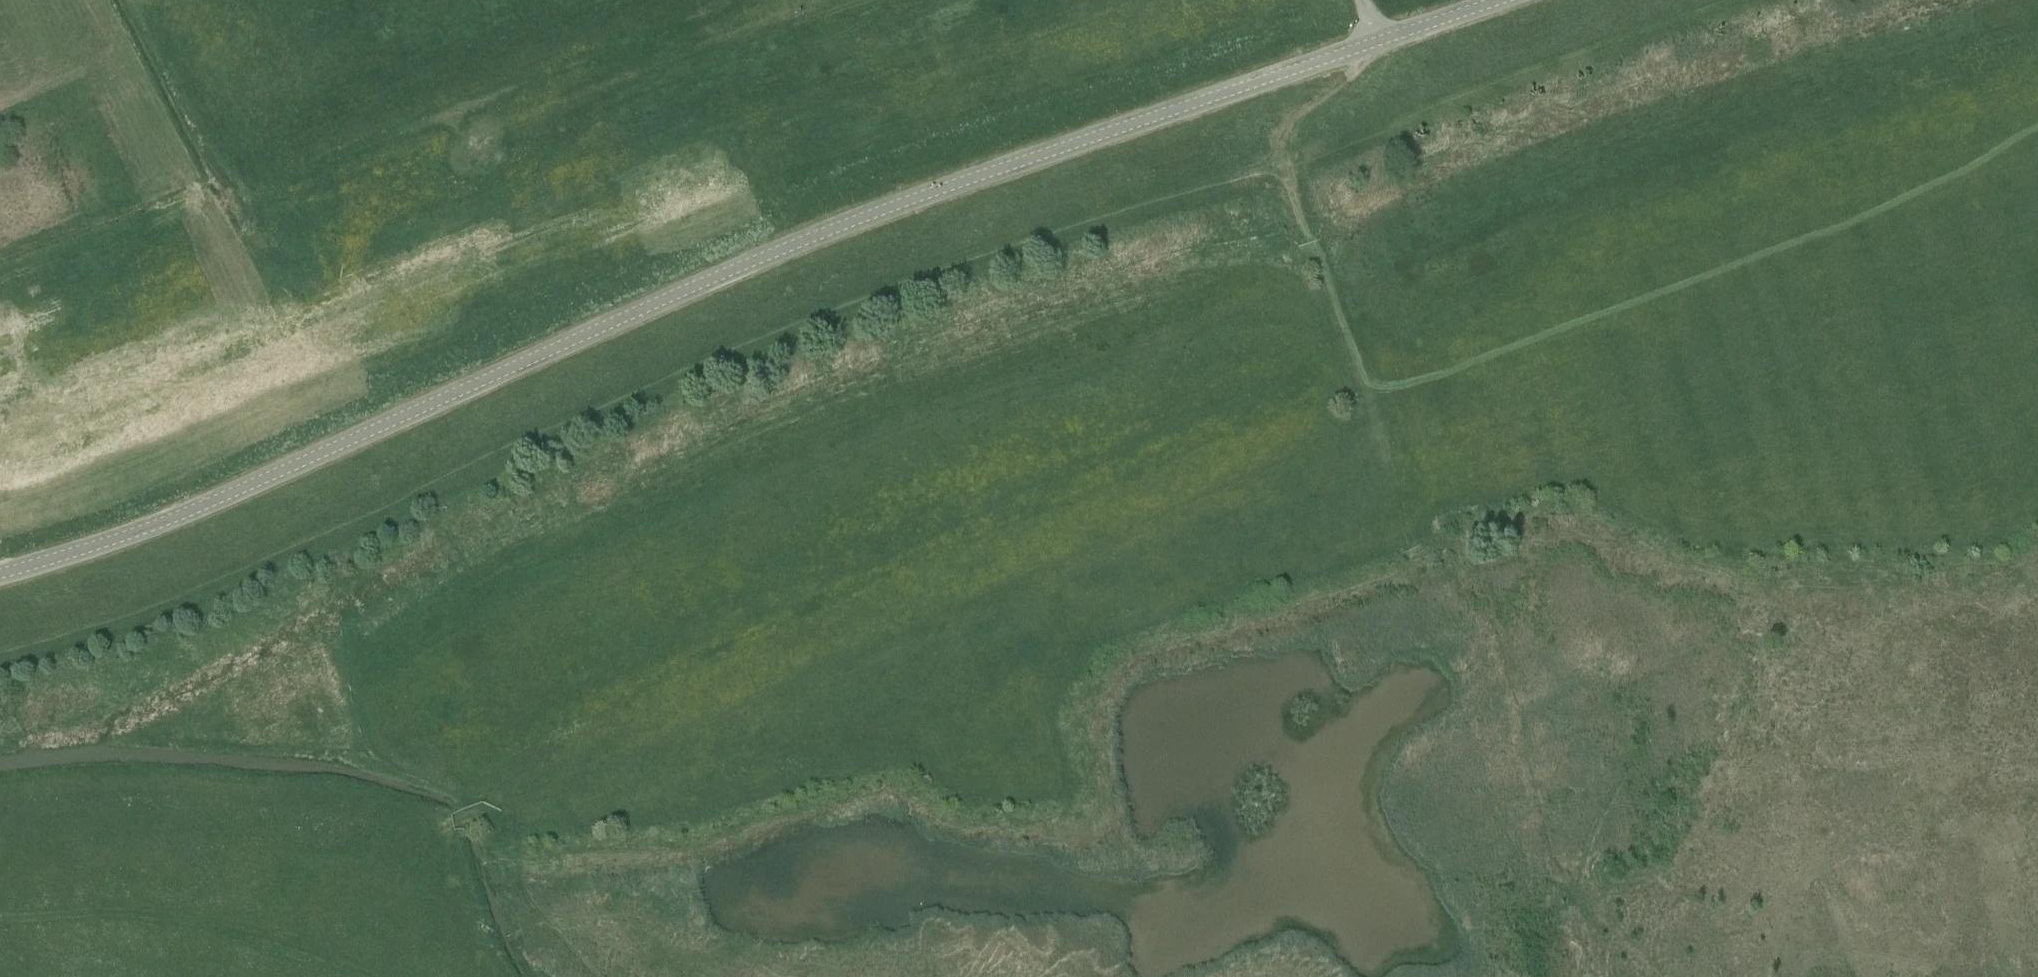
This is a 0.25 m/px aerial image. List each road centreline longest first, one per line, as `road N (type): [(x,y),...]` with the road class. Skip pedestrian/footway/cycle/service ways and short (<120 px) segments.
road 1 (tertiary): [(0,573),(86,551),(230,496),(836,228),(1500,0)]
road 2 (track): [(1366,372),(1286,166),(1291,130),(1361,75),(1373,45)]

